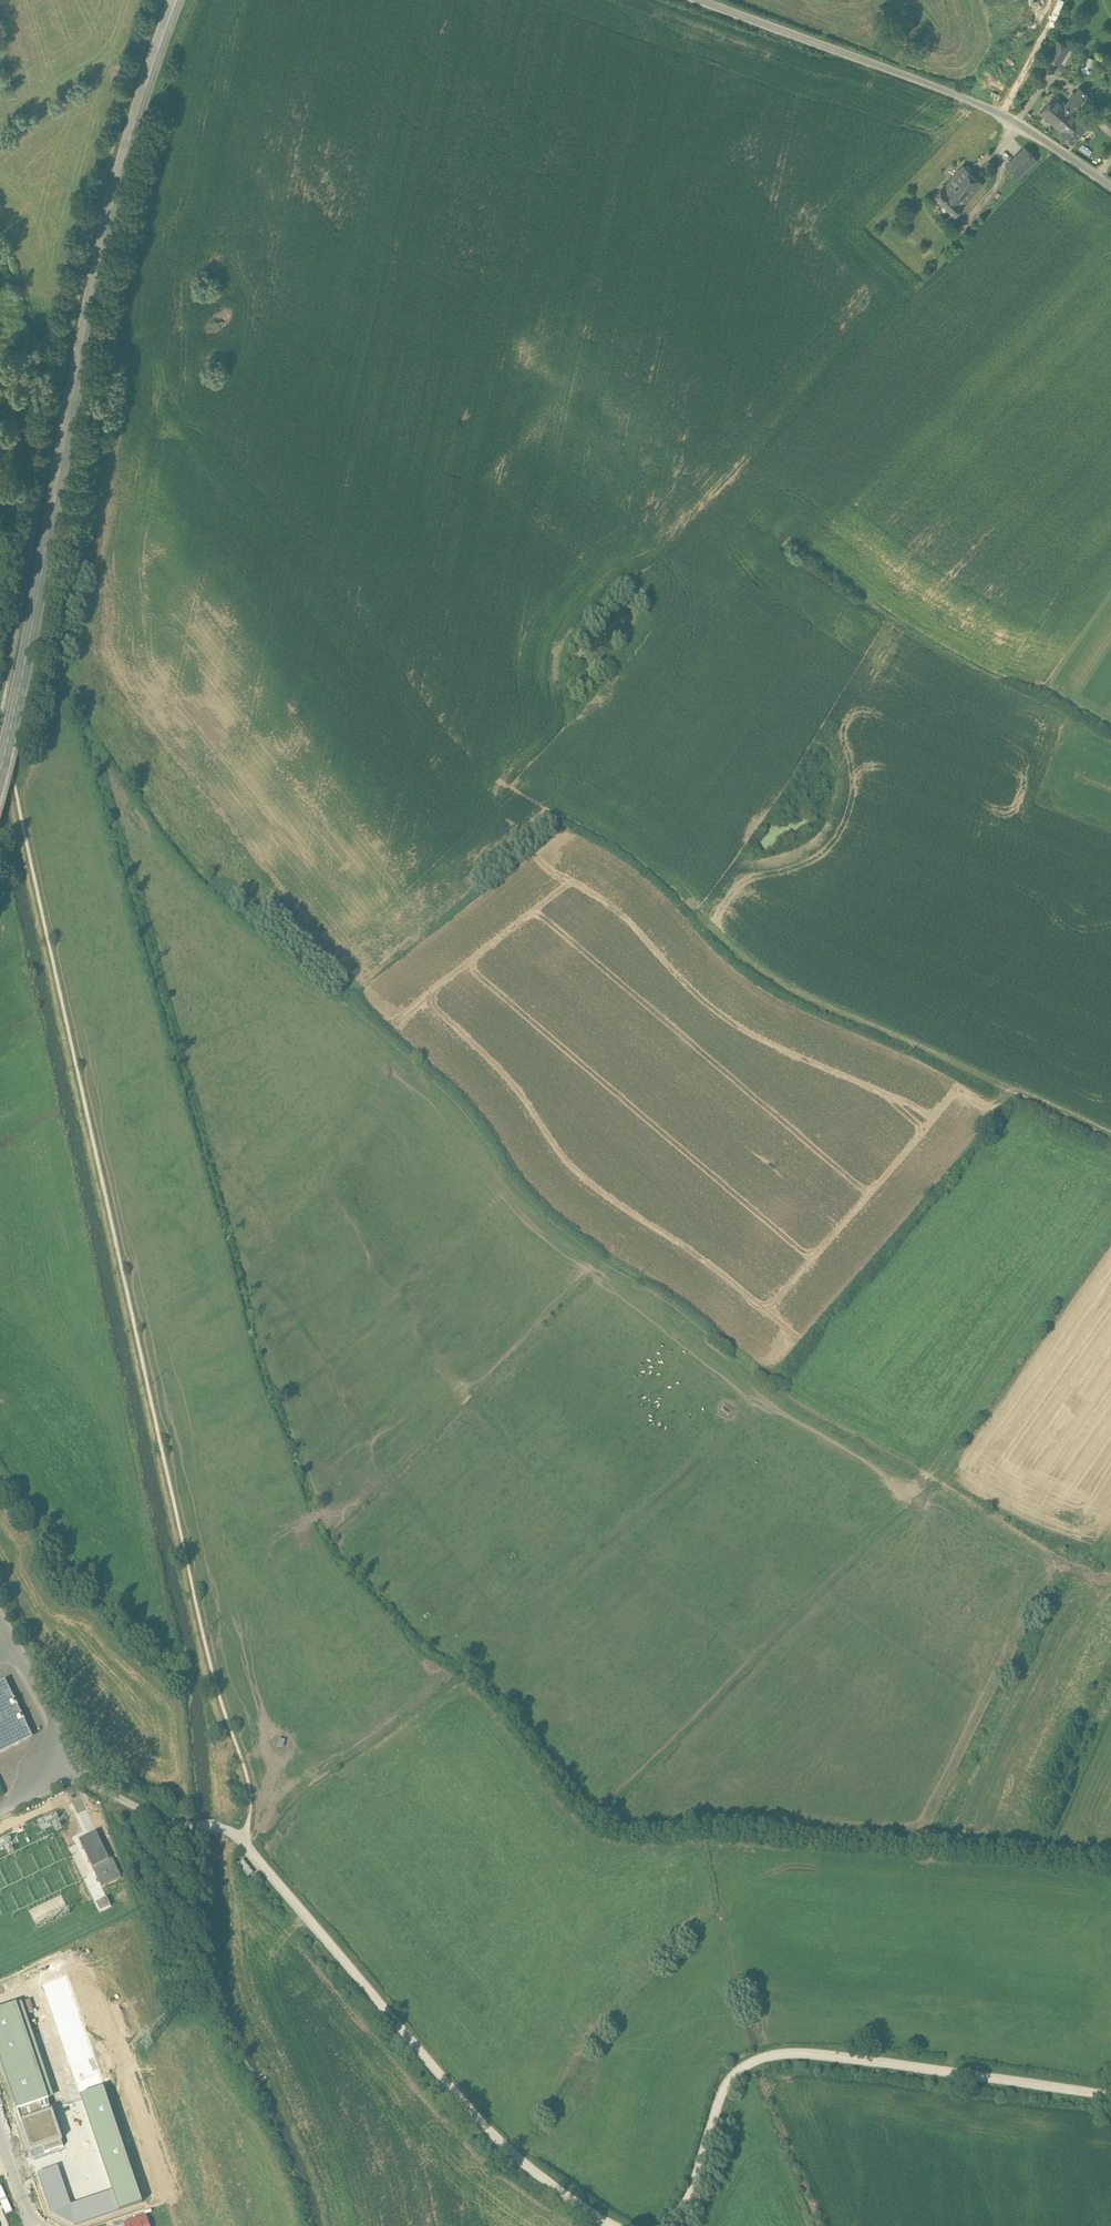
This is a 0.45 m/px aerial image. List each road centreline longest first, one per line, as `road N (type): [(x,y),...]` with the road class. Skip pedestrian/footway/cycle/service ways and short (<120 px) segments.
road 1 (secondary): [(0,779),(116,185),(177,0)]
road 2 (track): [(622,2225),(498,2144),(239,1839)]
road 3 (track): [(1110,2096),(791,2050),(743,2066),(723,2092),(673,2225)]
road 4 (track): [(1110,1139),(798,996),(719,941),(695,910)]
road 5 (unclassified): [(1110,188),(1012,113),(701,0)]
road 6 (residential): [(17,1650),(82,1766),(0,1808)]
road 7 (track): [(239,1839),(99,1790),(82,1766)]

